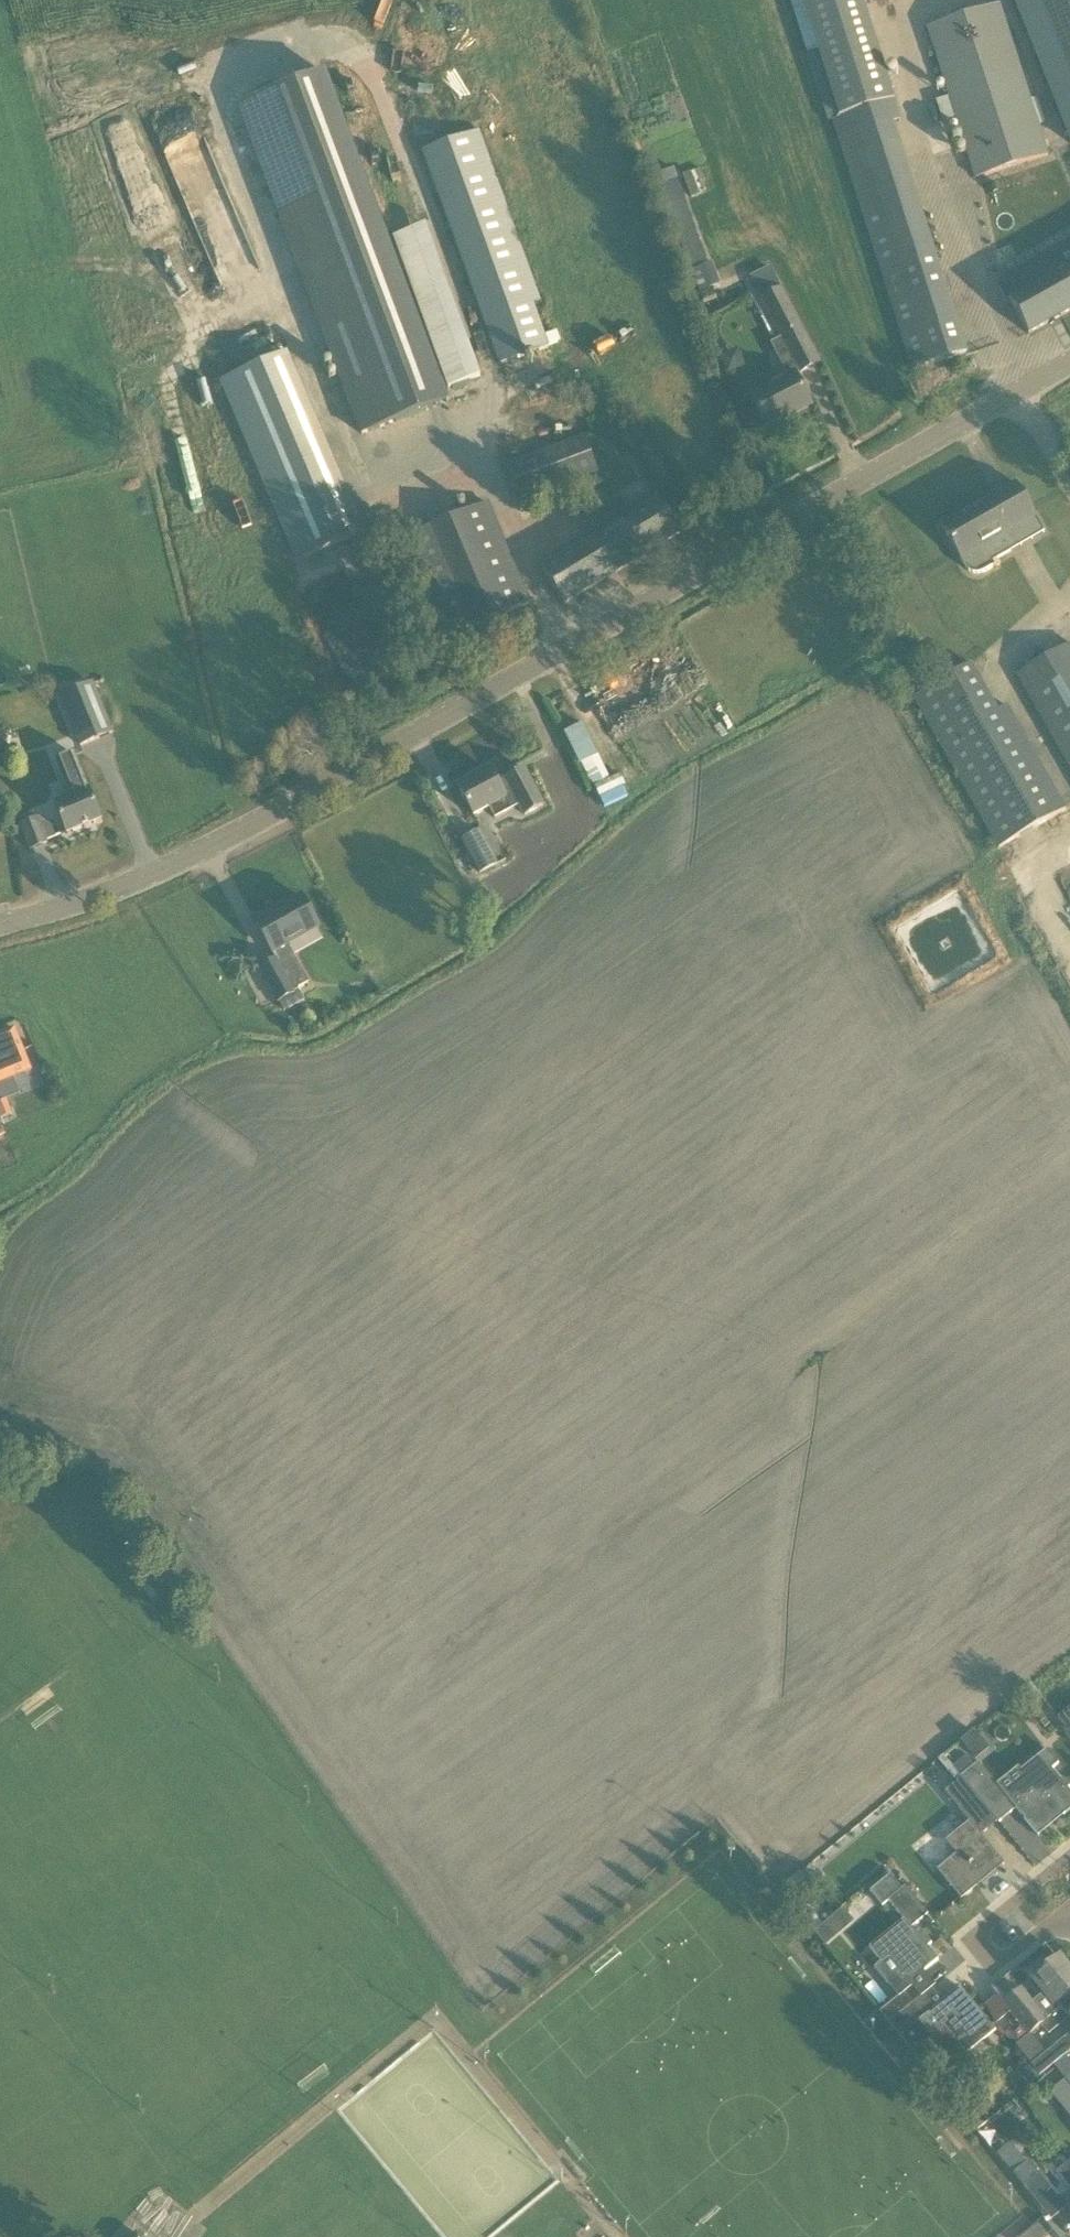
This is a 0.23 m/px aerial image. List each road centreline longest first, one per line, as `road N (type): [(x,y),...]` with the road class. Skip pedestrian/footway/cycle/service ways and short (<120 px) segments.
road 1 (tertiary): [(0,925),(132,884),(216,843),(1069,359)]
road 2 (residential): [(1069,1858),(968,1939),(992,1969)]

